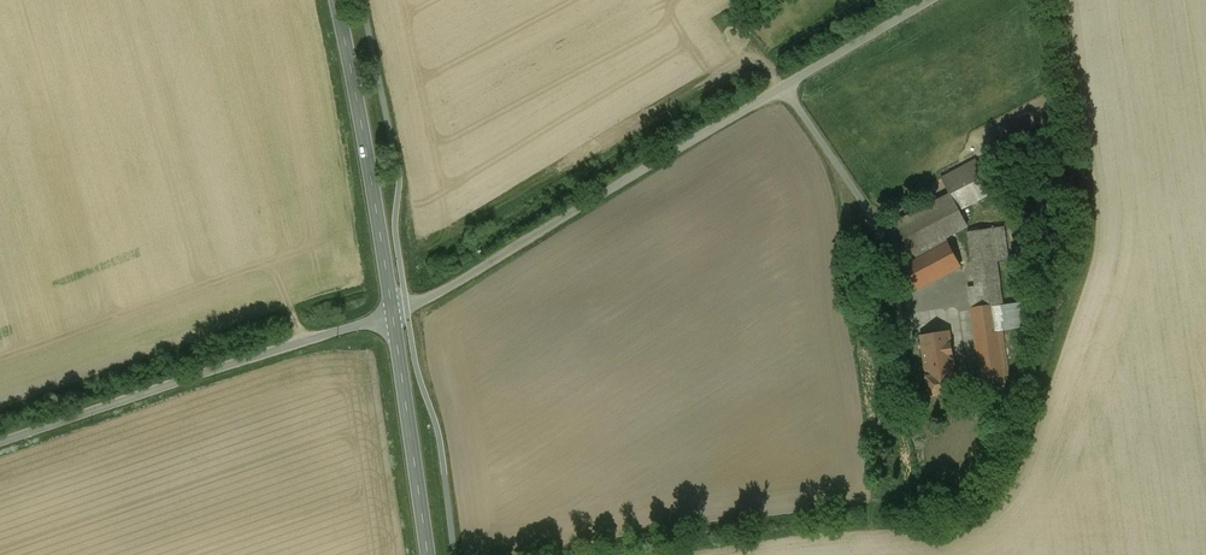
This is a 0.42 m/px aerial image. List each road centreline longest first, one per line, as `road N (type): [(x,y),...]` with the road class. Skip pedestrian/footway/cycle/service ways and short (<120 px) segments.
road 1 (unclassified): [(393,315),(930,0)]
road 2 (unclassified): [(0,442),(393,315)]
road 3 (secondary): [(393,315),(336,0)]
road 4 (secondary): [(428,554),(393,315)]

